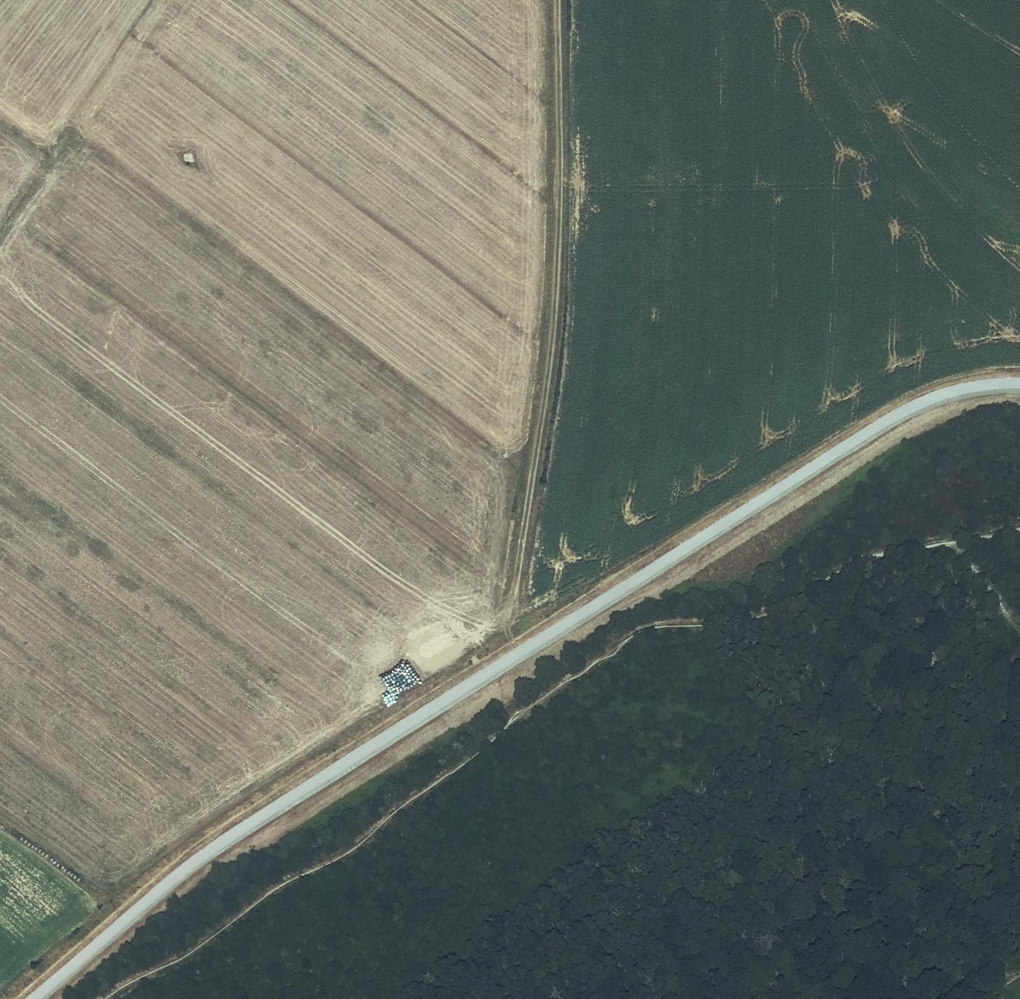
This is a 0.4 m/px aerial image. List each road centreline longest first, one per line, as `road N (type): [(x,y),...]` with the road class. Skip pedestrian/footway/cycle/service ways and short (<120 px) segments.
road 1 (track): [(560,0),(557,292),(510,626),(522,652)]

